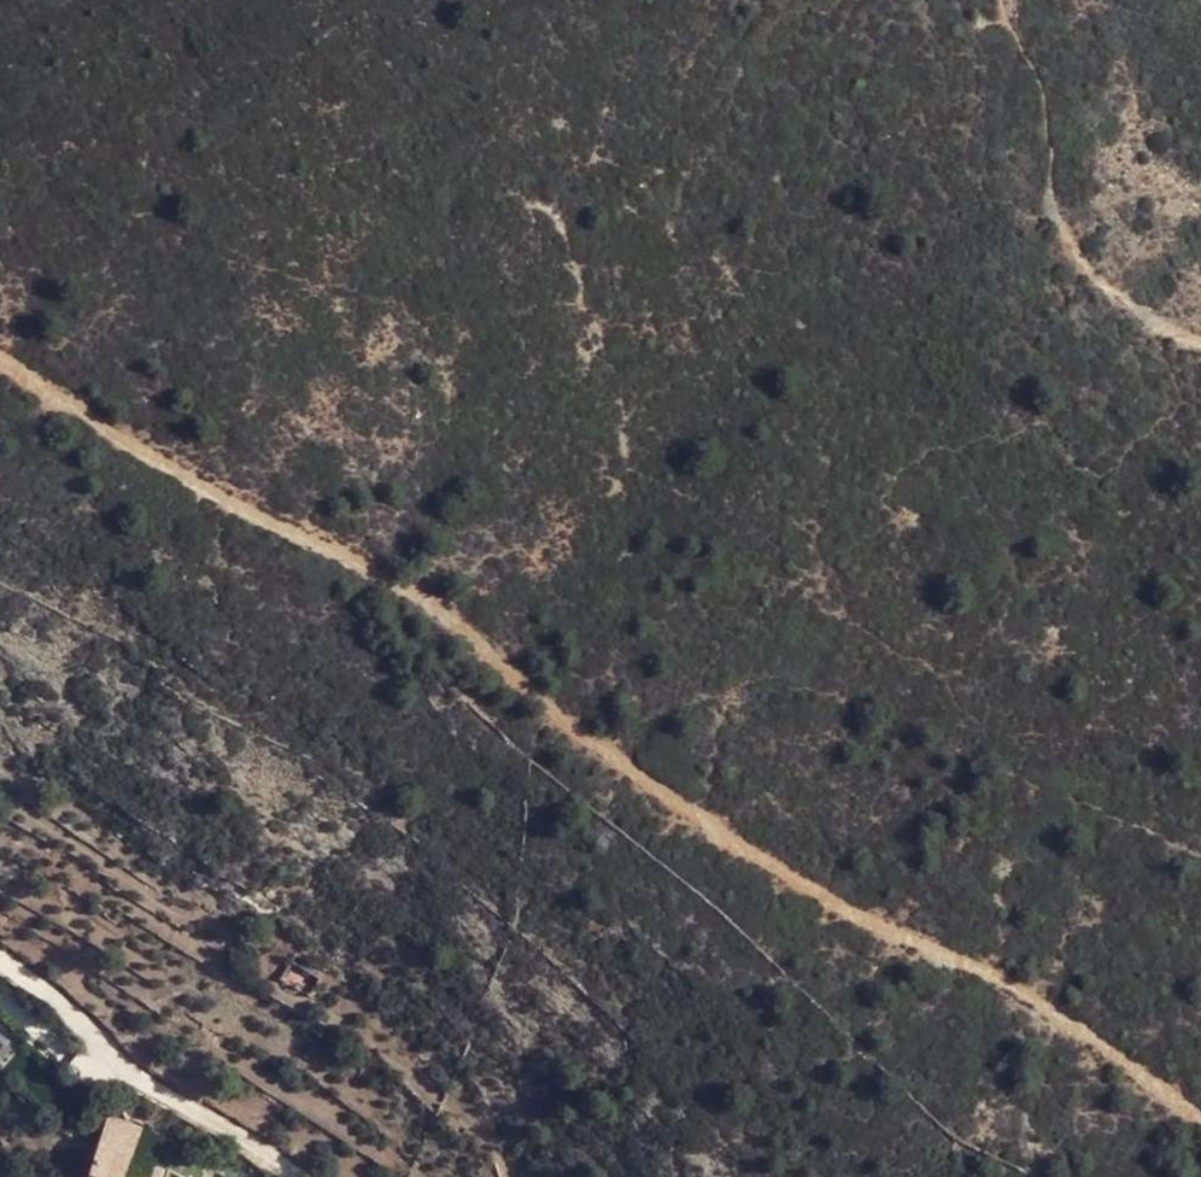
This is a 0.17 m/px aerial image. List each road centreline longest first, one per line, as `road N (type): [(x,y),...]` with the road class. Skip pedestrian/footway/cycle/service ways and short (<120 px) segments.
road 1 (unclassified): [(0,957),(159,1091),(299,1176)]

